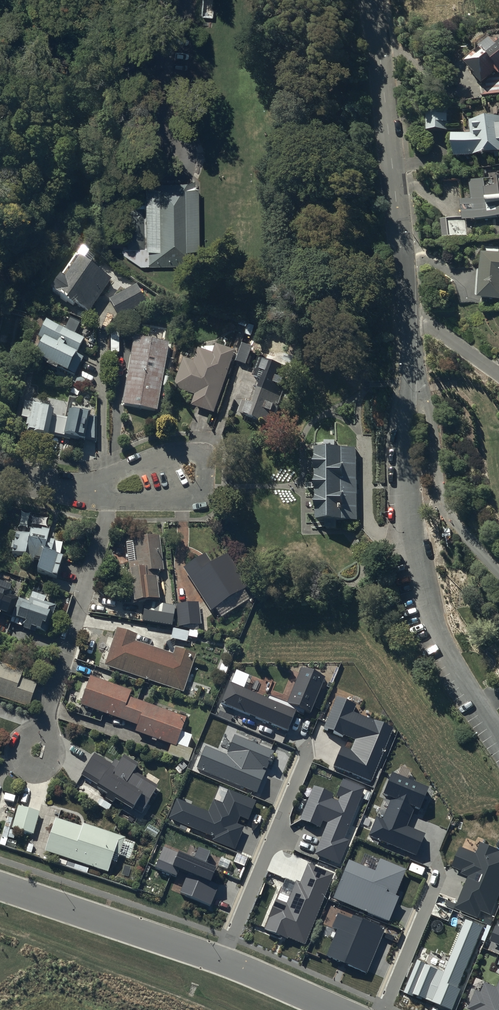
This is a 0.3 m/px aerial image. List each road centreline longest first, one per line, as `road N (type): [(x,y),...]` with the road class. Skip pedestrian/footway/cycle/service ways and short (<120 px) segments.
road 1 (residential): [(413,367),(403,460),(407,533),(450,654),(498,735)]
road 2 (residential): [(369,0),(413,367)]
road 3 (residential): [(38,750),(112,497)]
road 4 (residential): [(82,486),(186,451),(207,468),(203,493),(193,498),(112,497)]
road 5 (residential): [(0,886),(223,962)]
road 6 (residential): [(308,753),(223,962)]
road 7 (residential): [(413,367),(451,514),(498,570)]
road 8 (residential): [(438,874),(382,1009)]
road 9 (residential): [(223,962),(337,1009)]

